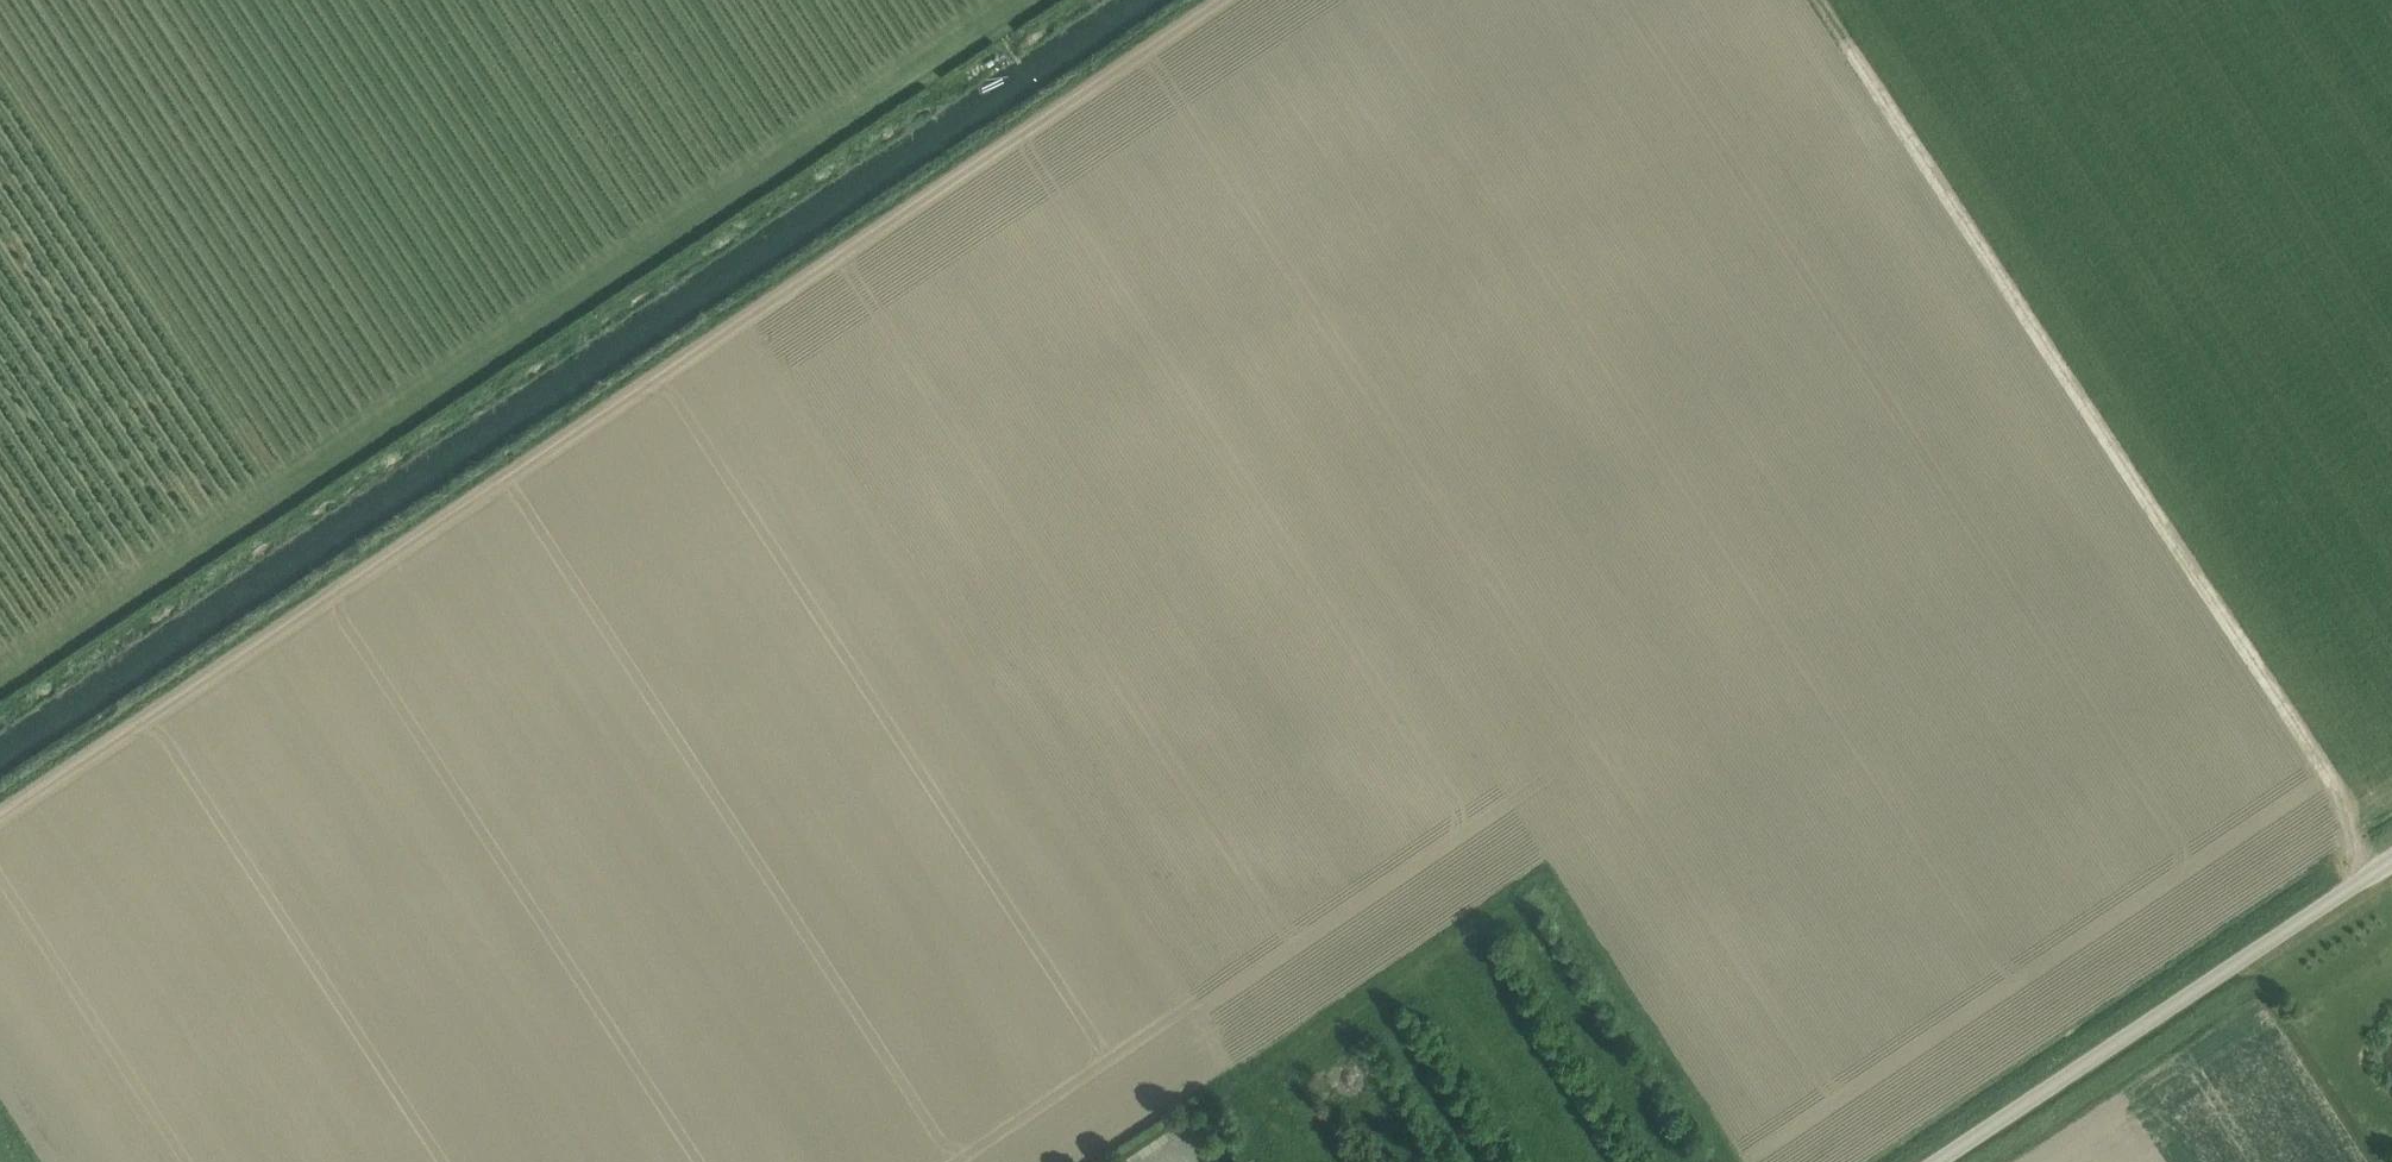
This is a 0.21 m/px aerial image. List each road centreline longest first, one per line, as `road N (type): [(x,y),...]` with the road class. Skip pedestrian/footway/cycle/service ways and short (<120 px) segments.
road 1 (unclassified): [(1933,1161),(2391,856)]

